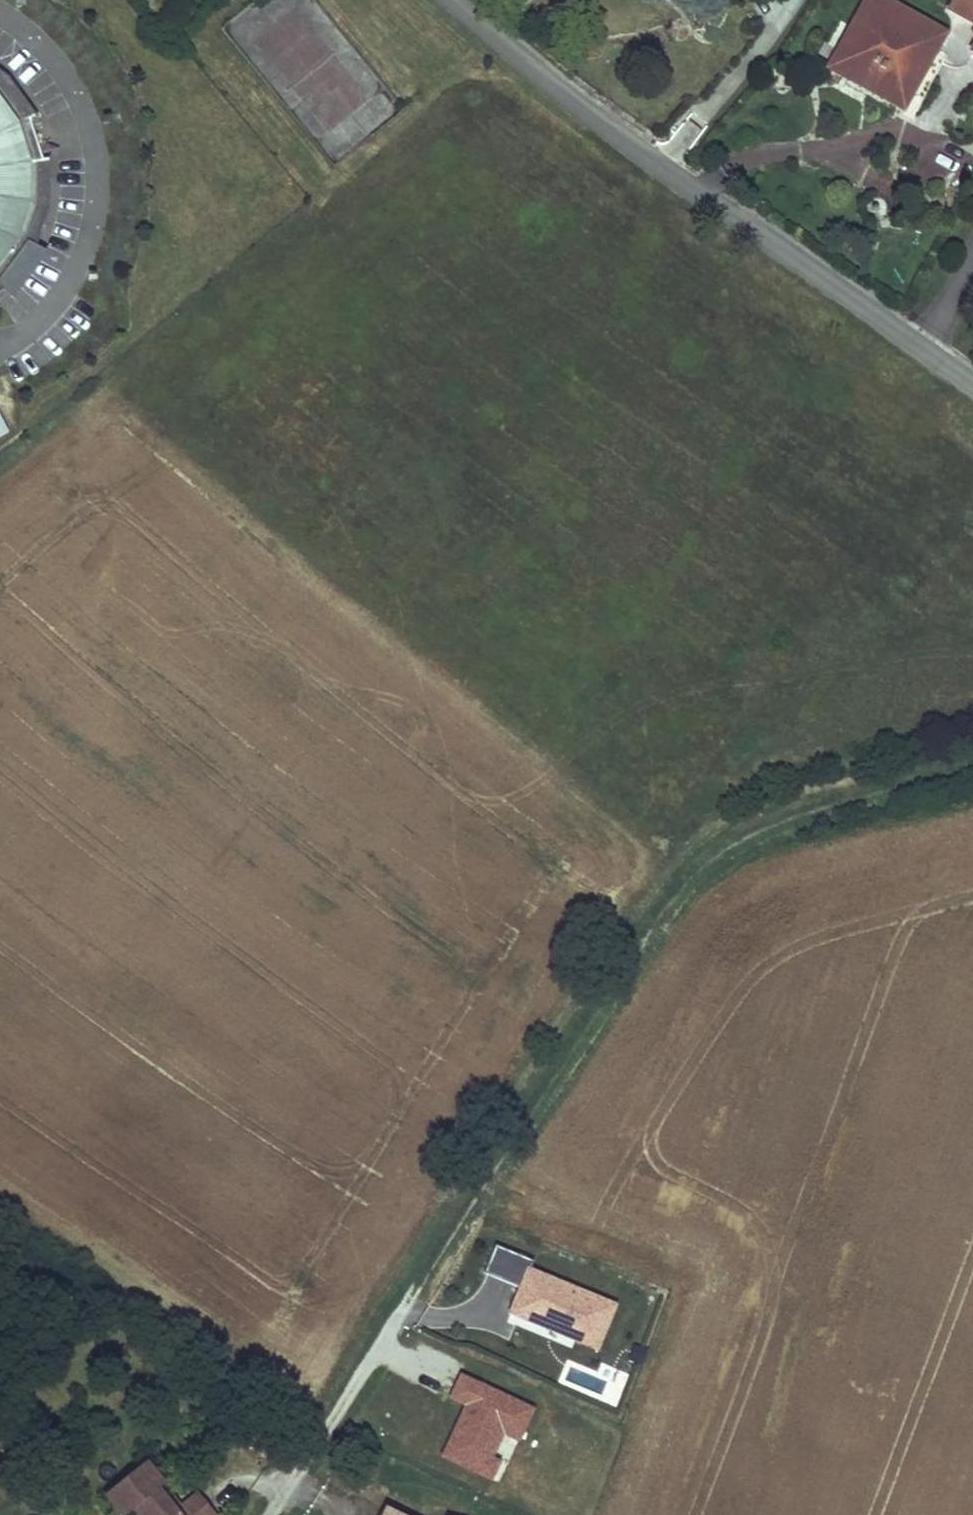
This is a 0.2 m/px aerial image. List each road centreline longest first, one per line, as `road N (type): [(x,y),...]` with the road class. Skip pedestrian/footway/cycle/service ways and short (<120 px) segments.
road 1 (track): [(409,1297),(653,915),(707,853),(767,819),(972,764)]
road 2 (residential): [(972,385),(660,167),(449,0)]

